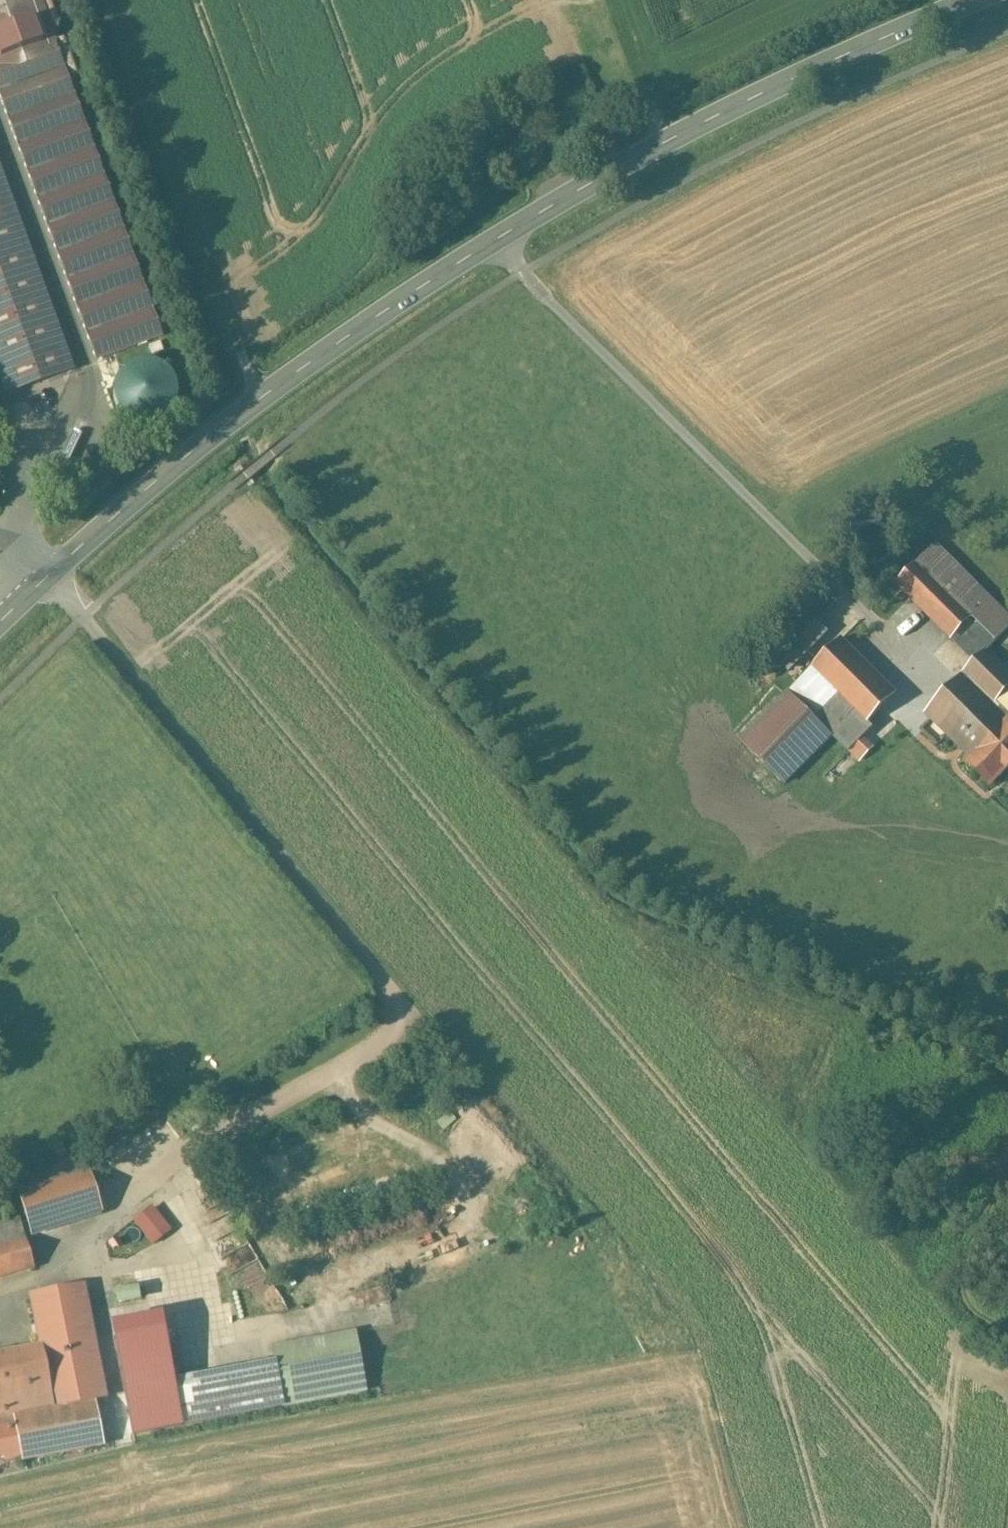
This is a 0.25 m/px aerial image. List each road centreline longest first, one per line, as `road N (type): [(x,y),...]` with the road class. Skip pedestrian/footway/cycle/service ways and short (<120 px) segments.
road 1 (tertiary): [(45,579),(267,394),(497,239),(694,127),(974,0)]

